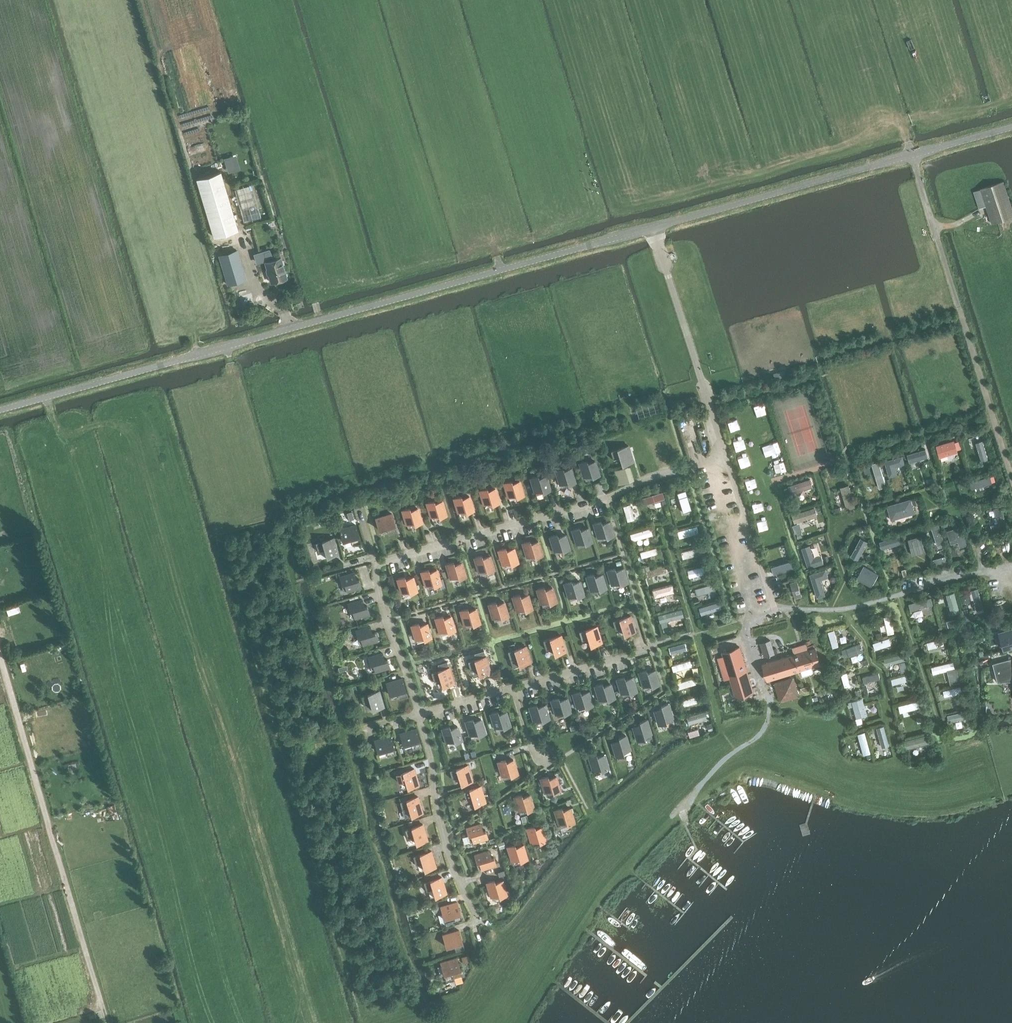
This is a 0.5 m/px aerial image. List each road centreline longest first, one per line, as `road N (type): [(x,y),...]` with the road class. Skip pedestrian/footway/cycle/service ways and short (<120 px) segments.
road 1 (unclassified): [(0,410),(1011,127)]
road 2 (track): [(771,610),(847,610),(1011,562)]
road 3 (track): [(683,811),(714,769),(768,723),(754,616)]

